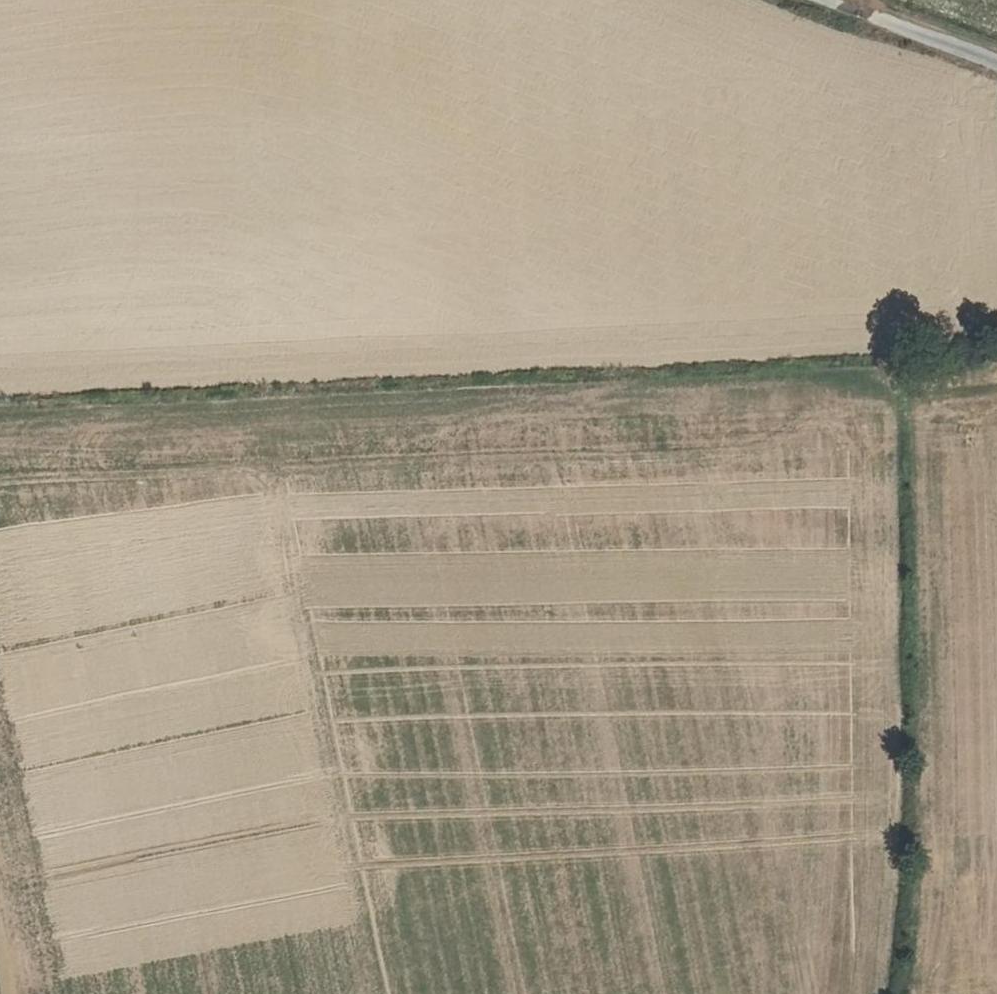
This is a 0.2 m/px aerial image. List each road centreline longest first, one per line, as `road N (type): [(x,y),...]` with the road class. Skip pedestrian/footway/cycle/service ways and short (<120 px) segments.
road 1 (tertiary): [(996,62),(861,12)]

